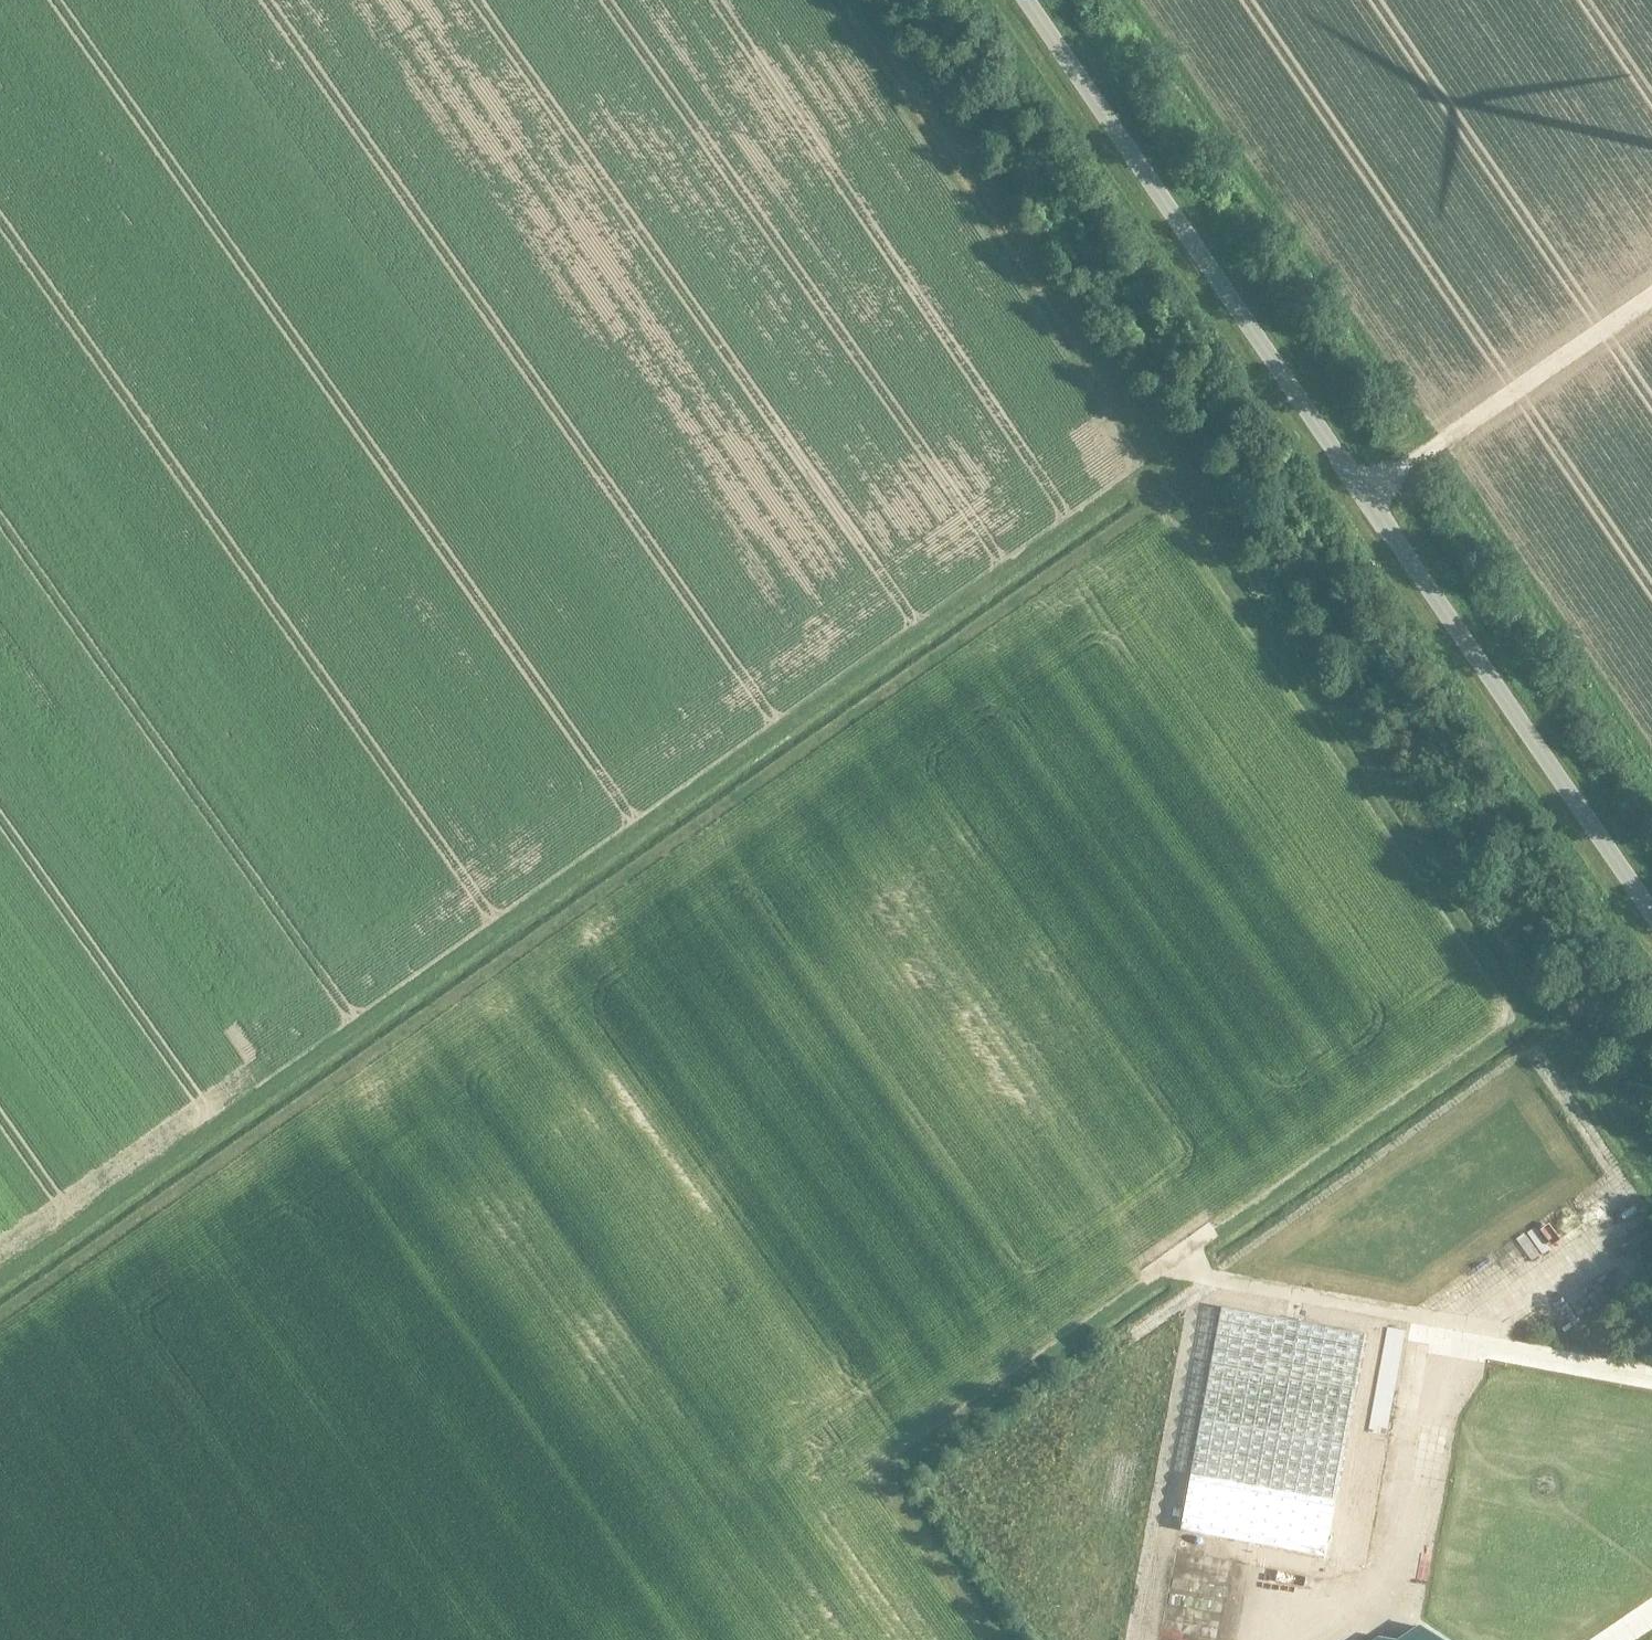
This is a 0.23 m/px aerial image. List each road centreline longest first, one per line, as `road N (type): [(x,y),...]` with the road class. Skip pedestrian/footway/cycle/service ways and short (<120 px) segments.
road 1 (unclassified): [(1651,913),(1031,0)]

